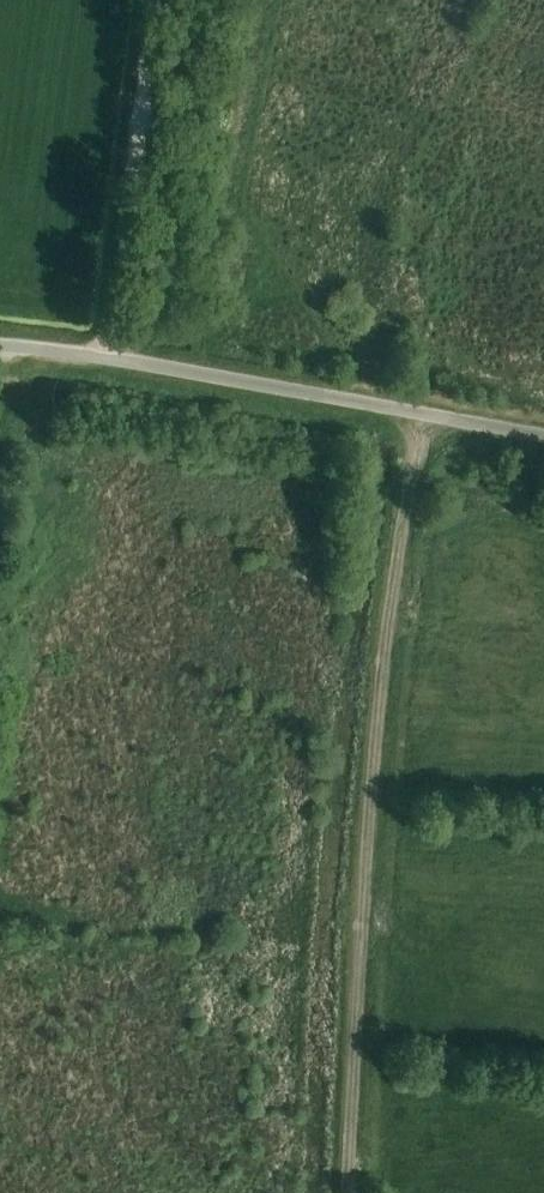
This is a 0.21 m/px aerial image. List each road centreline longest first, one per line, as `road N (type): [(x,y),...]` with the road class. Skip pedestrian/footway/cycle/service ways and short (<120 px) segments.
road 1 (track): [(348,1192),(367,851),(399,534),(430,414)]
road 2 (unclassified): [(112,357),(543,435)]
road 3 (track): [(153,0),(112,357)]

